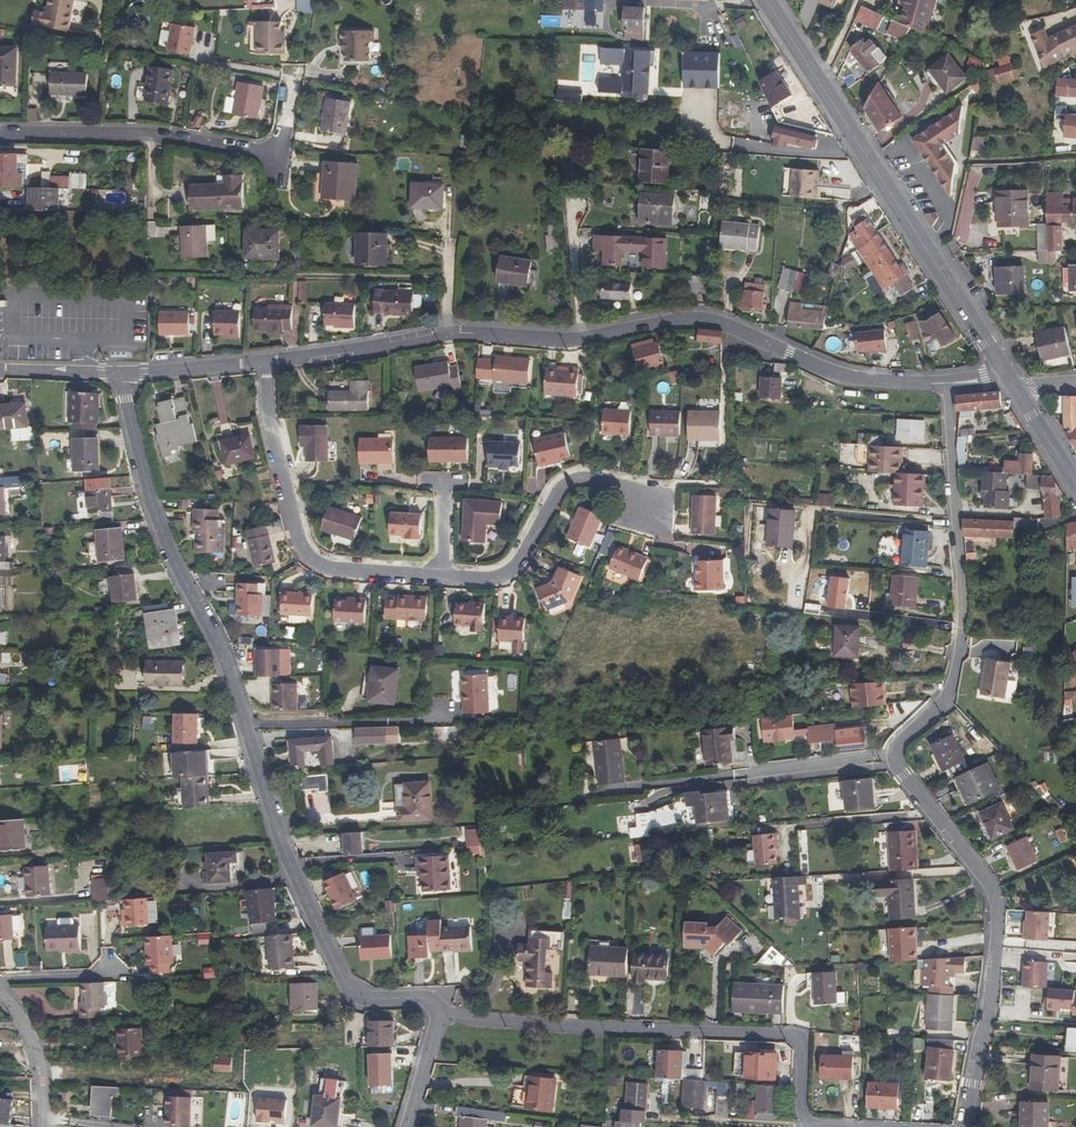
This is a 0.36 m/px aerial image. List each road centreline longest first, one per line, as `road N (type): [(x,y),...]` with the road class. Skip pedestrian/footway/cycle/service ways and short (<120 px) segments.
road 1 (residential): [(963,1126),(990,1006),(998,914),(992,888),(893,756),(897,742),(943,704),(959,653),(965,615),(949,383)]
road 2 (residential): [(120,374),(157,521),(220,647),(282,841),(343,981),(363,998),(422,998),(439,1016)]
road 3 (residential): [(439,1016),(621,1031),(800,1035),(804,1122),(857,1126)]
road 4 (residential): [(949,383),(838,376),(712,317),(582,336)]
road 5 (primary): [(821,86),(1006,374)]
road 6 (residential): [(264,362),(267,414),(302,554),(329,571),(437,577)]
road 7 (residential): [(437,577),(490,579),(507,571),(566,482),(622,489),(642,511)]
road 8 (residential): [(447,332),(264,362)]
road 9 (residential): [(0,133),(151,137)]
road 10 (residential): [(264,362),(120,374)]
road 11 (residential): [(42,1126),(33,1045),(0,992)]
road 12 (residential): [(575,201),(582,336)]
road 13 (residential): [(582,336),(447,332)]
road 14 (residential): [(151,137),(151,271)]
road 15 (residential): [(125,973),(0,981)]
road 16 (residential): [(151,137),(273,155)]
road 17 (residential): [(120,374),(0,372)]

